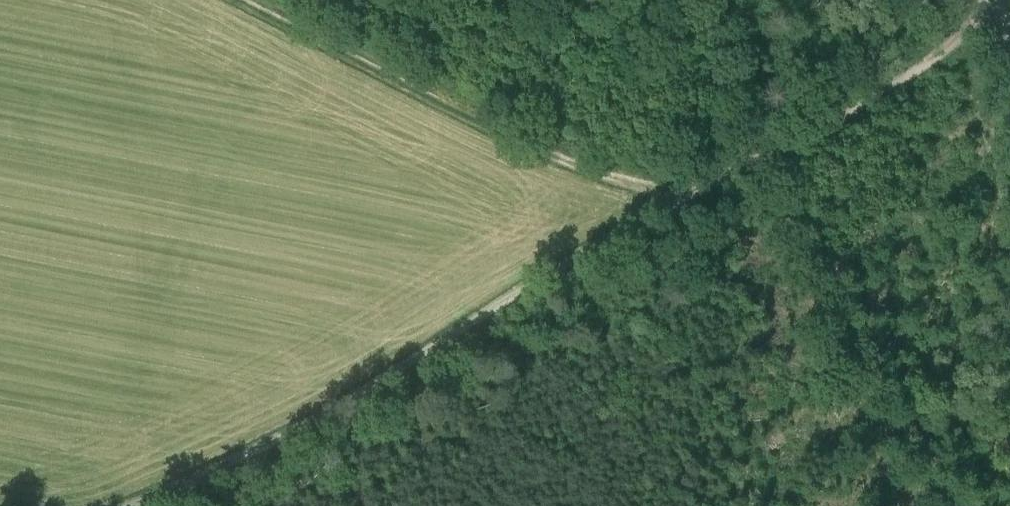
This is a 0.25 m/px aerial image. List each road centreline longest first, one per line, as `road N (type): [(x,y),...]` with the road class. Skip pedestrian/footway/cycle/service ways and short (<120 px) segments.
road 1 (track): [(140,505),(272,444),(693,193),(872,99),(937,58),(996,3)]
road 2 (track): [(242,0),(604,180),(693,193)]

